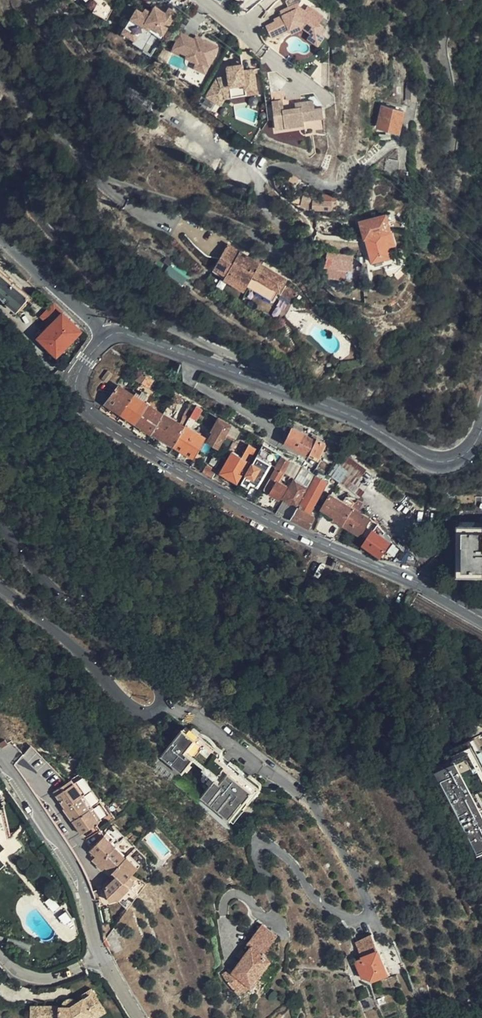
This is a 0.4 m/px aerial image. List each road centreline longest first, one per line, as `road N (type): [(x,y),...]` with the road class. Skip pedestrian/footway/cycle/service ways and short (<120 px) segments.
road 1 (tertiary): [(108,337),(76,380),(79,401),(95,420),(255,516),(481,619)]
road 2 (residential): [(75,148),(122,184),(252,231),(276,249),(290,242),(262,204),(265,174),(286,168),(322,186),(341,186),(396,145)]
road 3 (tertiary): [(0,522),(69,607),(157,683),(162,703),(146,713),(128,705),(0,586)]
road 4 (residential): [(284,391),(264,367),(158,319),(96,277),(38,215),(25,170),(0,136)]
road 5 (tertiary): [(481,428),(465,454),(438,461),(284,391)]
road 6 (residential): [(0,760),(72,863),(100,956)]
road 7 (tertiary): [(284,391),(139,338),(108,337)]
road 8 (tertiary): [(108,337),(0,232)]
road 9 (residential): [(75,148),(83,132),(0,29)]

